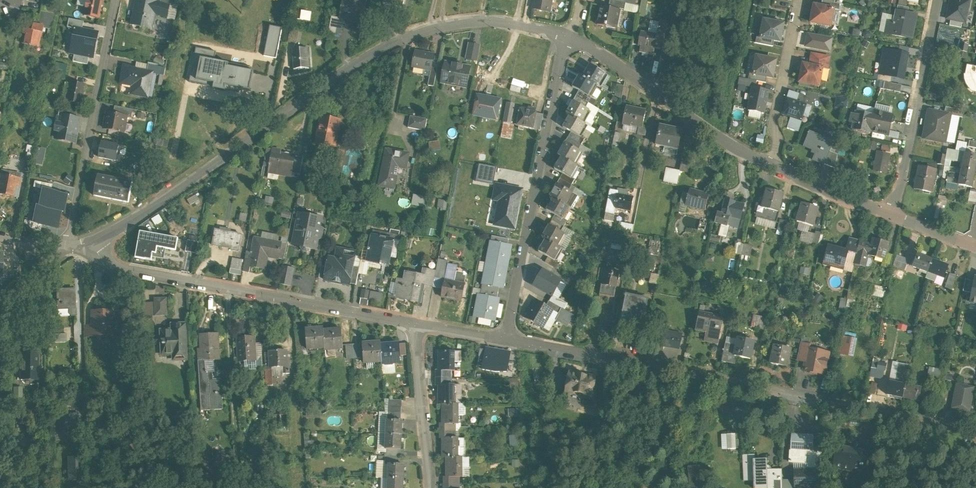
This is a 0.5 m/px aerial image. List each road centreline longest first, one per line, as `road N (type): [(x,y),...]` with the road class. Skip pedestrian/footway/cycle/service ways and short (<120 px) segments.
road 1 (residential): [(570,38),(494,20),(419,30),(348,67),(91,242)]
road 2 (residential): [(975,429),(507,342)]
road 3 (residential): [(975,248),(729,144),(639,76),(570,38)]
road 4 (residential): [(416,326),(126,270),(91,242)]
road 5 (residential): [(570,38),(507,342)]
road 6 (residential): [(70,247),(117,0)]
road 7 (residential): [(416,326),(429,487)]

